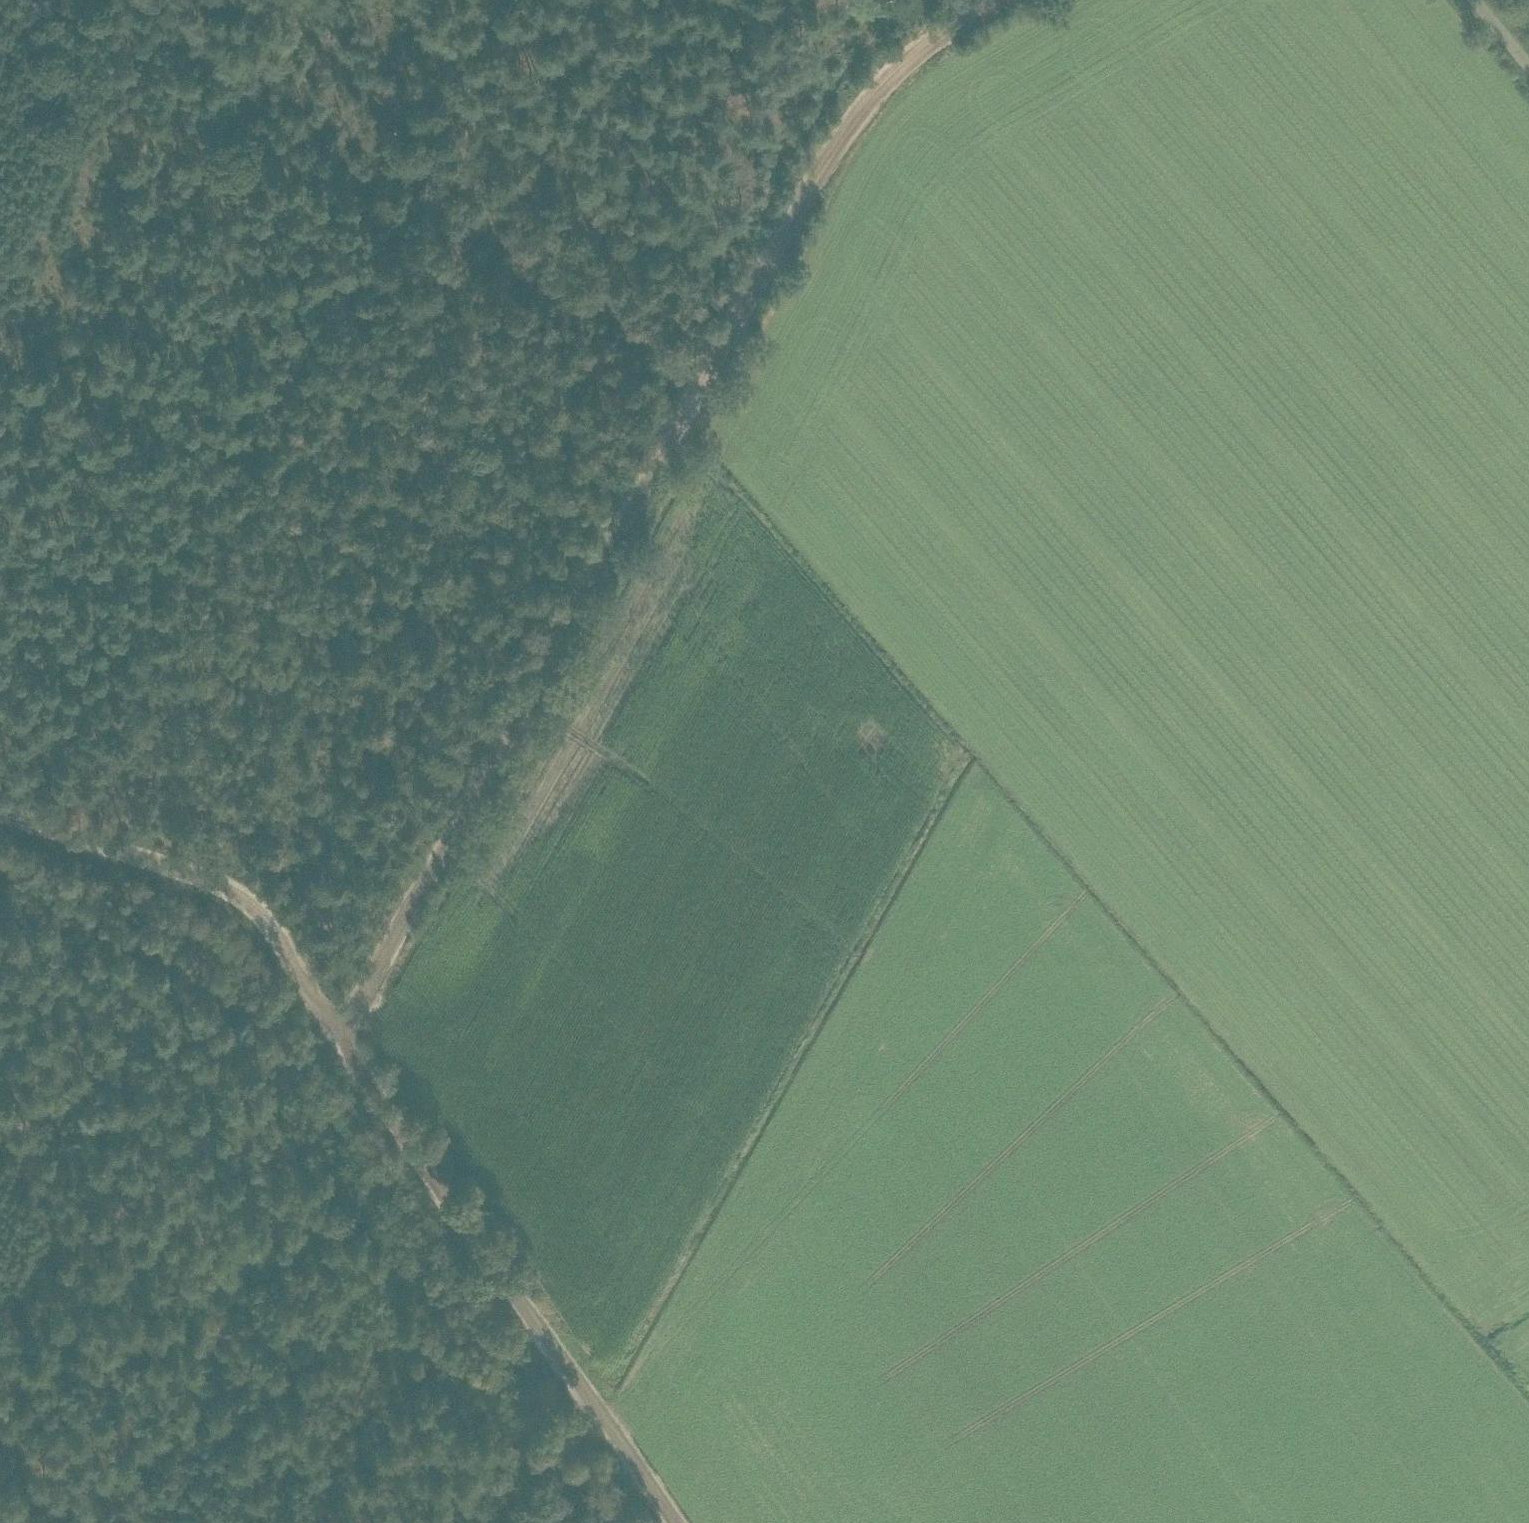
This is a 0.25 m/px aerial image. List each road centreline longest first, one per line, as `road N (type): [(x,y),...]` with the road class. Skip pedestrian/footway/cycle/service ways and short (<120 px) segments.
road 1 (track): [(1005,0),(895,64),(835,144),(338,1042)]
road 2 (track): [(106,0),(696,383)]
road 3 (track): [(338,1042),(602,1419)]
road 4 (track): [(0,815),(185,873),(252,911),(282,945),(338,1042)]
road 5 (track): [(602,1419),(673,1522)]

